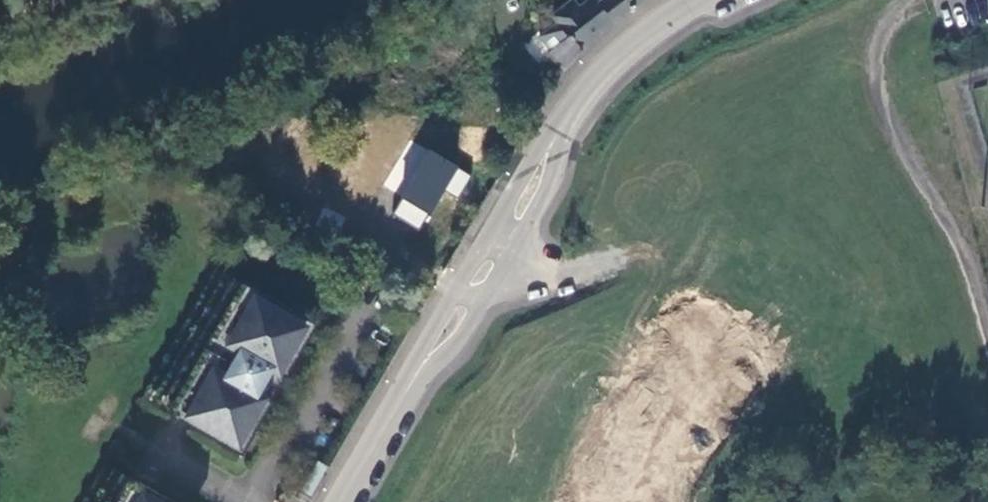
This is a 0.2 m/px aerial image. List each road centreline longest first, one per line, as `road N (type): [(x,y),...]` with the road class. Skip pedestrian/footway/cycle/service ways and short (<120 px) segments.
road 1 (tertiary): [(339,501),(583,83),(640,35),(706,0)]

